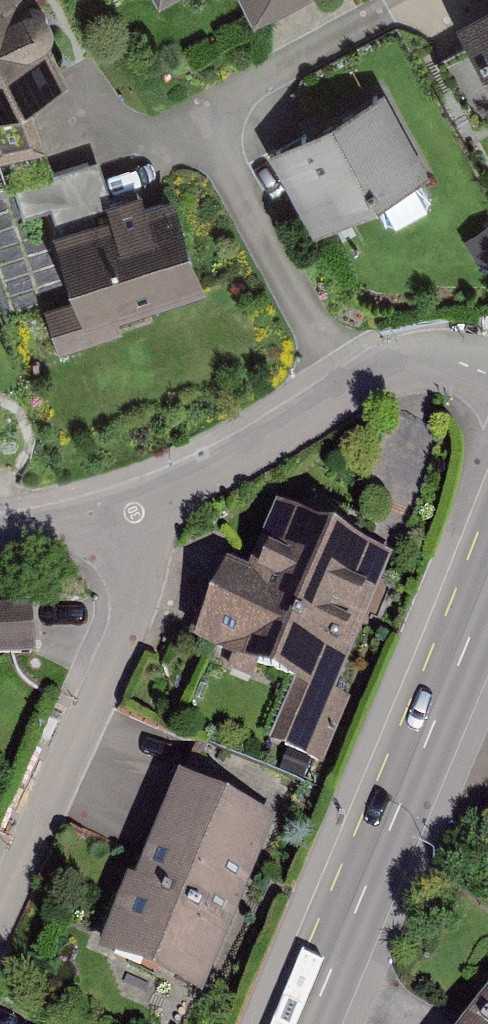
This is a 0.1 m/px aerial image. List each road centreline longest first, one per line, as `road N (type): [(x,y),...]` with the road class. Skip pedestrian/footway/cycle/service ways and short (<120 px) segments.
road 1 (tertiary): [(487,602),(311,1023)]
road 2 (residential): [(144,500),(135,588),(0,891)]
road 3 (residential): [(487,370),(446,359),(400,362),(240,459),(144,500)]
road 4 (residential): [(144,500),(0,535)]

